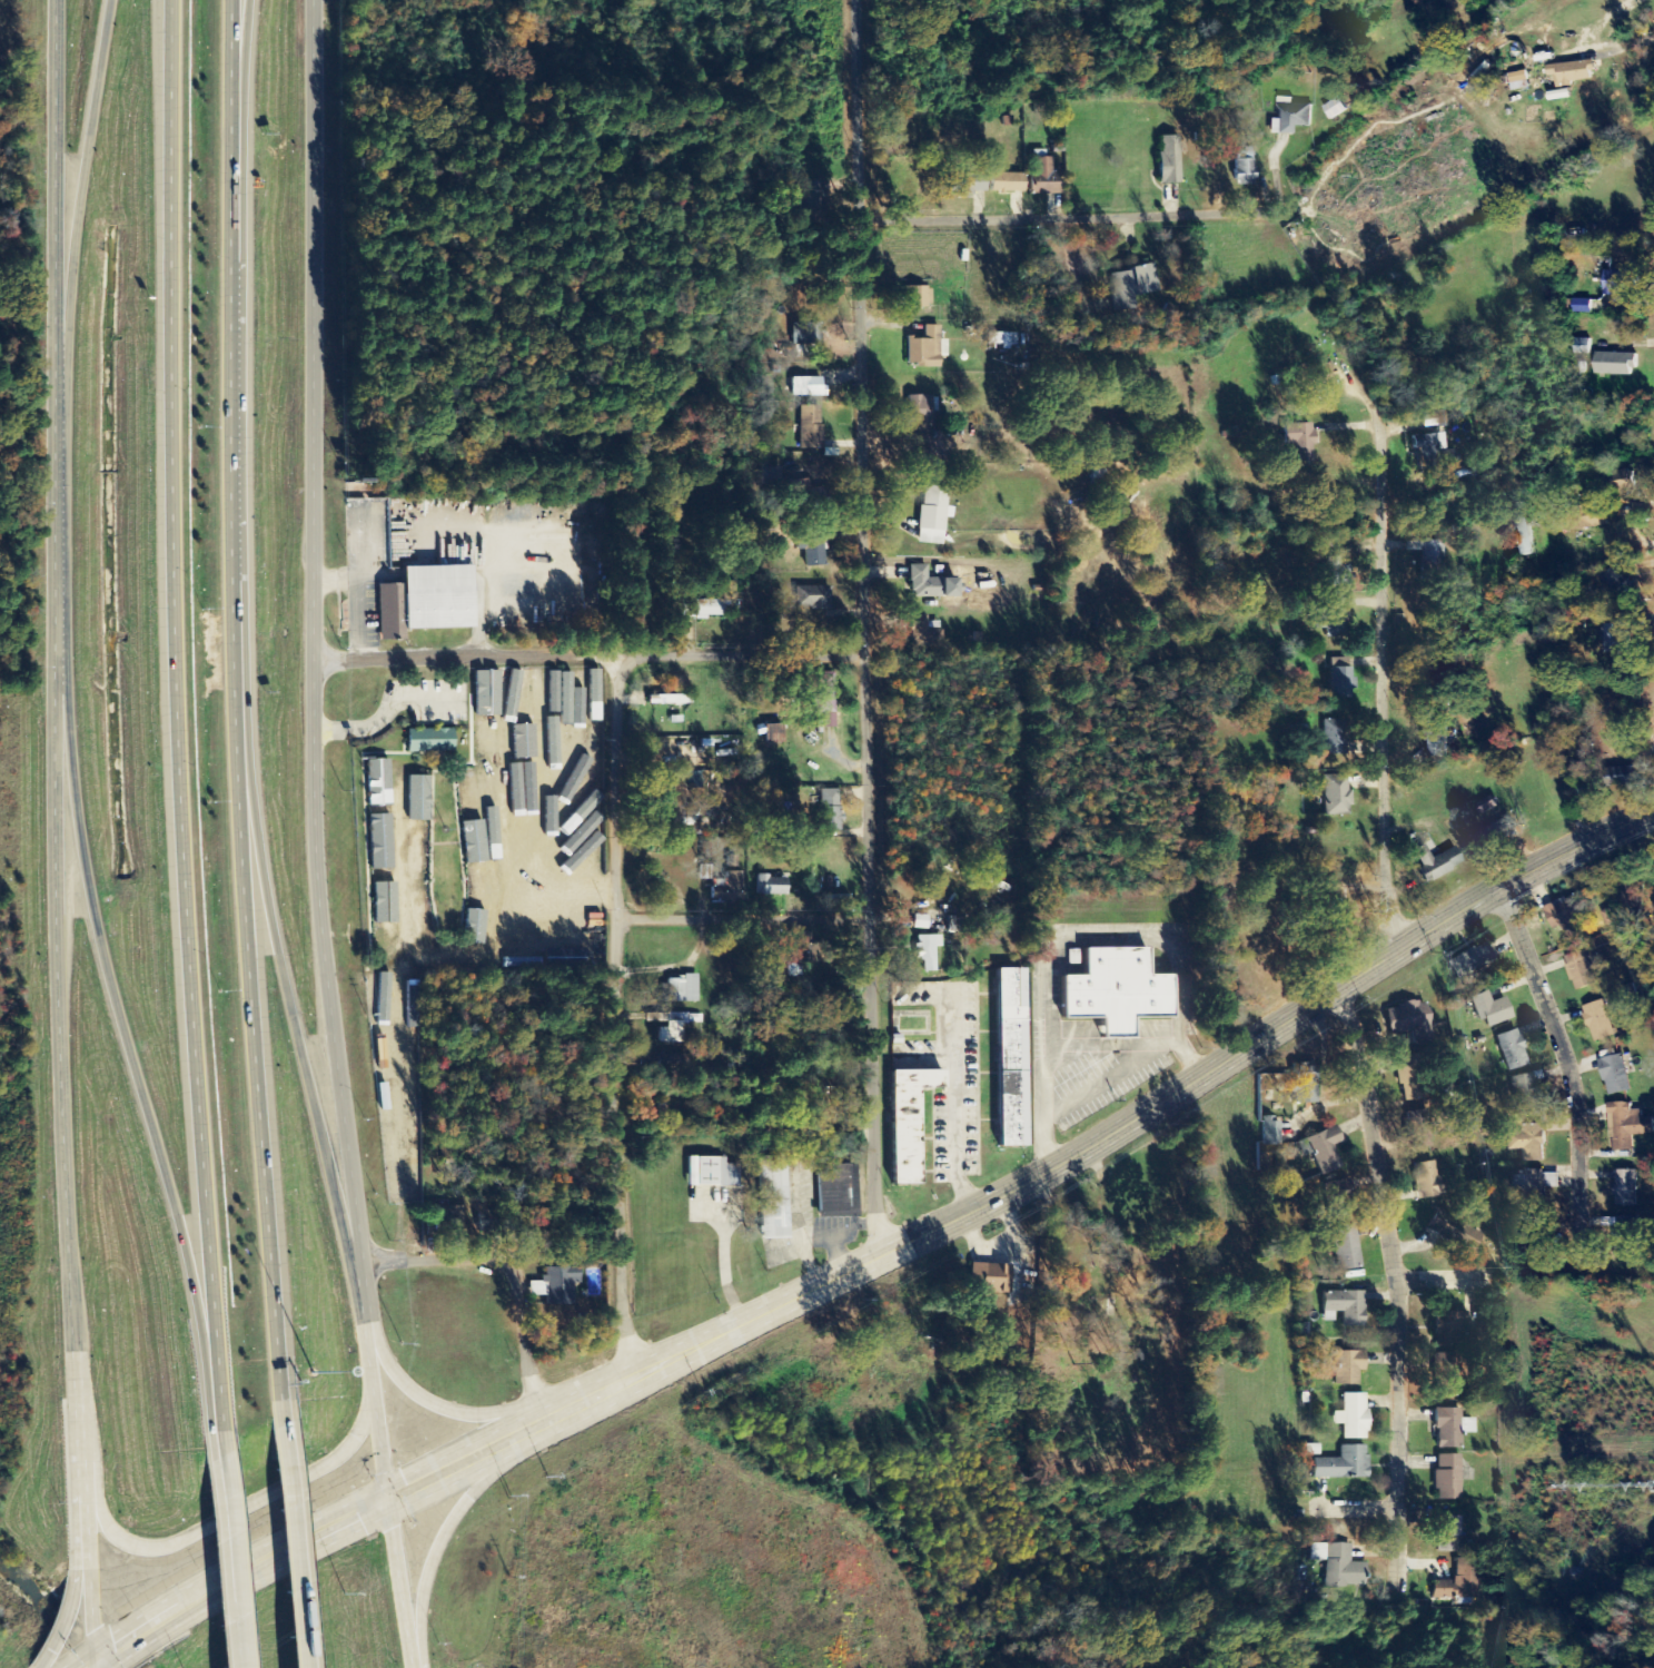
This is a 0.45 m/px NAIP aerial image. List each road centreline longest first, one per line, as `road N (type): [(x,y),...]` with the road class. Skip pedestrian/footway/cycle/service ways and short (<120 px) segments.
road 1 (secondary): [(1653,802),(1017,1194),(389,1500),(92,1661)]
road 2 (secondary): [(55,0),(61,1047),(92,1661)]
road 3 (secondary): [(410,1627),(315,865),(314,0)]
road 4 (motorway): [(172,0),(177,741),(220,1452)]
road 5 (motorway): [(278,1425),(248,957),(234,0)]
road 6 (residential): [(887,1253),(874,1214),(870,0)]
road 7 (residential): [(638,1381),(624,1324),(616,918),(618,690),(633,662)]
road 8 (motorway): [(61,719),(131,1048),(185,1218),(219,1401)]
road 9 (residential): [(1344,990),(1402,1304),(1402,1600)]
road 10 (motorway): [(363,1266),(277,945),(244,679)]
road 11 (residential): [(1398,954),(1399,407)]
road 12 (secondary): [(79,1432),(107,1526),(136,1547),(157,1548),(329,1464),(356,1432),(375,1372)]
road 13 (residential): [(1289,209),(875,217)]
road 14 (motorway): [(113,0),(55,397)]
road 15 (residential): [(1589,1250),(1576,1092),(1501,891)]
road 16 (residential): [(363,1266),(495,1261),(508,1271),(523,1291),(529,1373),(549,1423)]
road 17 (residential): [(616,918),(871,917)]
road 18 (secondary): [(410,1627),(435,1551),(478,1484),(549,1423)]
road 19 (motorway): [(296,1667),(278,1425)]
road 20 (residential): [(633,662),(652,655),(868,654)]
road 21 (secondary): [(549,1423),(438,1405),(405,1385),(367,1319)]
road 22 (motorway): [(220,1452),(236,1667)]
road 23 (secondary): [(83,1547),(70,1600),(37,1667)]

